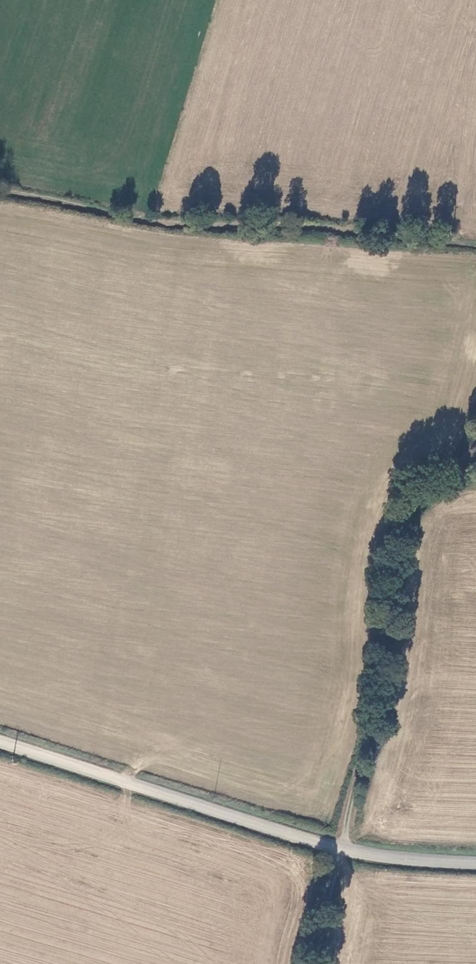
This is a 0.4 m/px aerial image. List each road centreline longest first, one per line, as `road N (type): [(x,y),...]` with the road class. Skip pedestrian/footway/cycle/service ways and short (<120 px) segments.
road 1 (tertiary): [(475,860),(353,858),(0,741)]
road 2 (track): [(353,858),(399,707),(413,561),(441,503),(475,489)]

